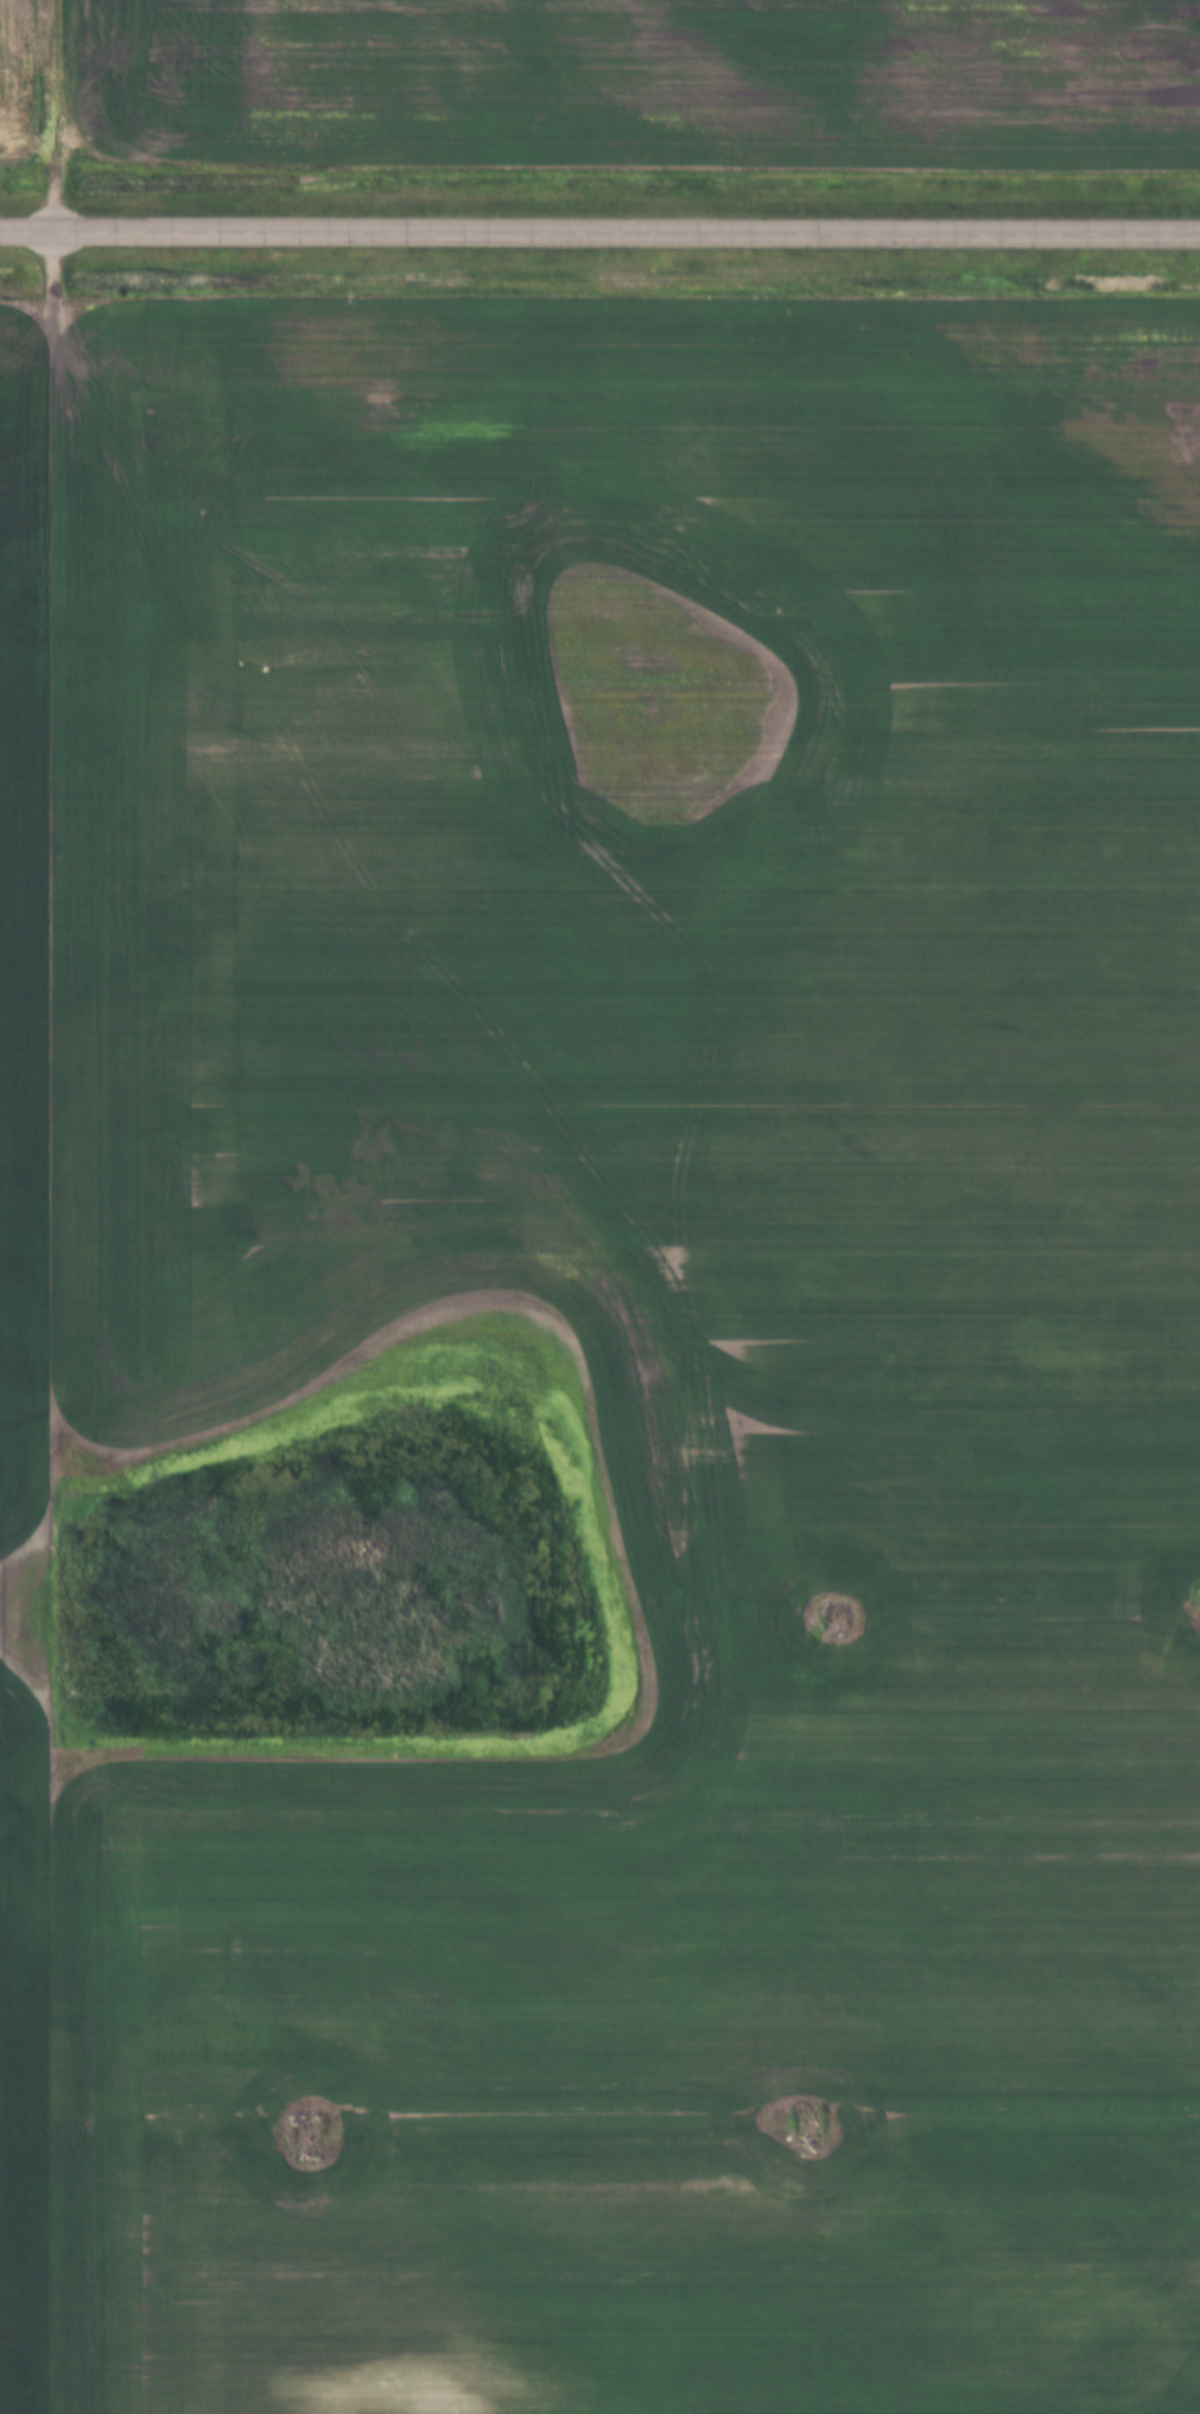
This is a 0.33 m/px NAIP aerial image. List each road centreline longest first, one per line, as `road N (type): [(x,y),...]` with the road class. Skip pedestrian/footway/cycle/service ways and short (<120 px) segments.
road 1 (residential): [(0,225),(1199,226)]

